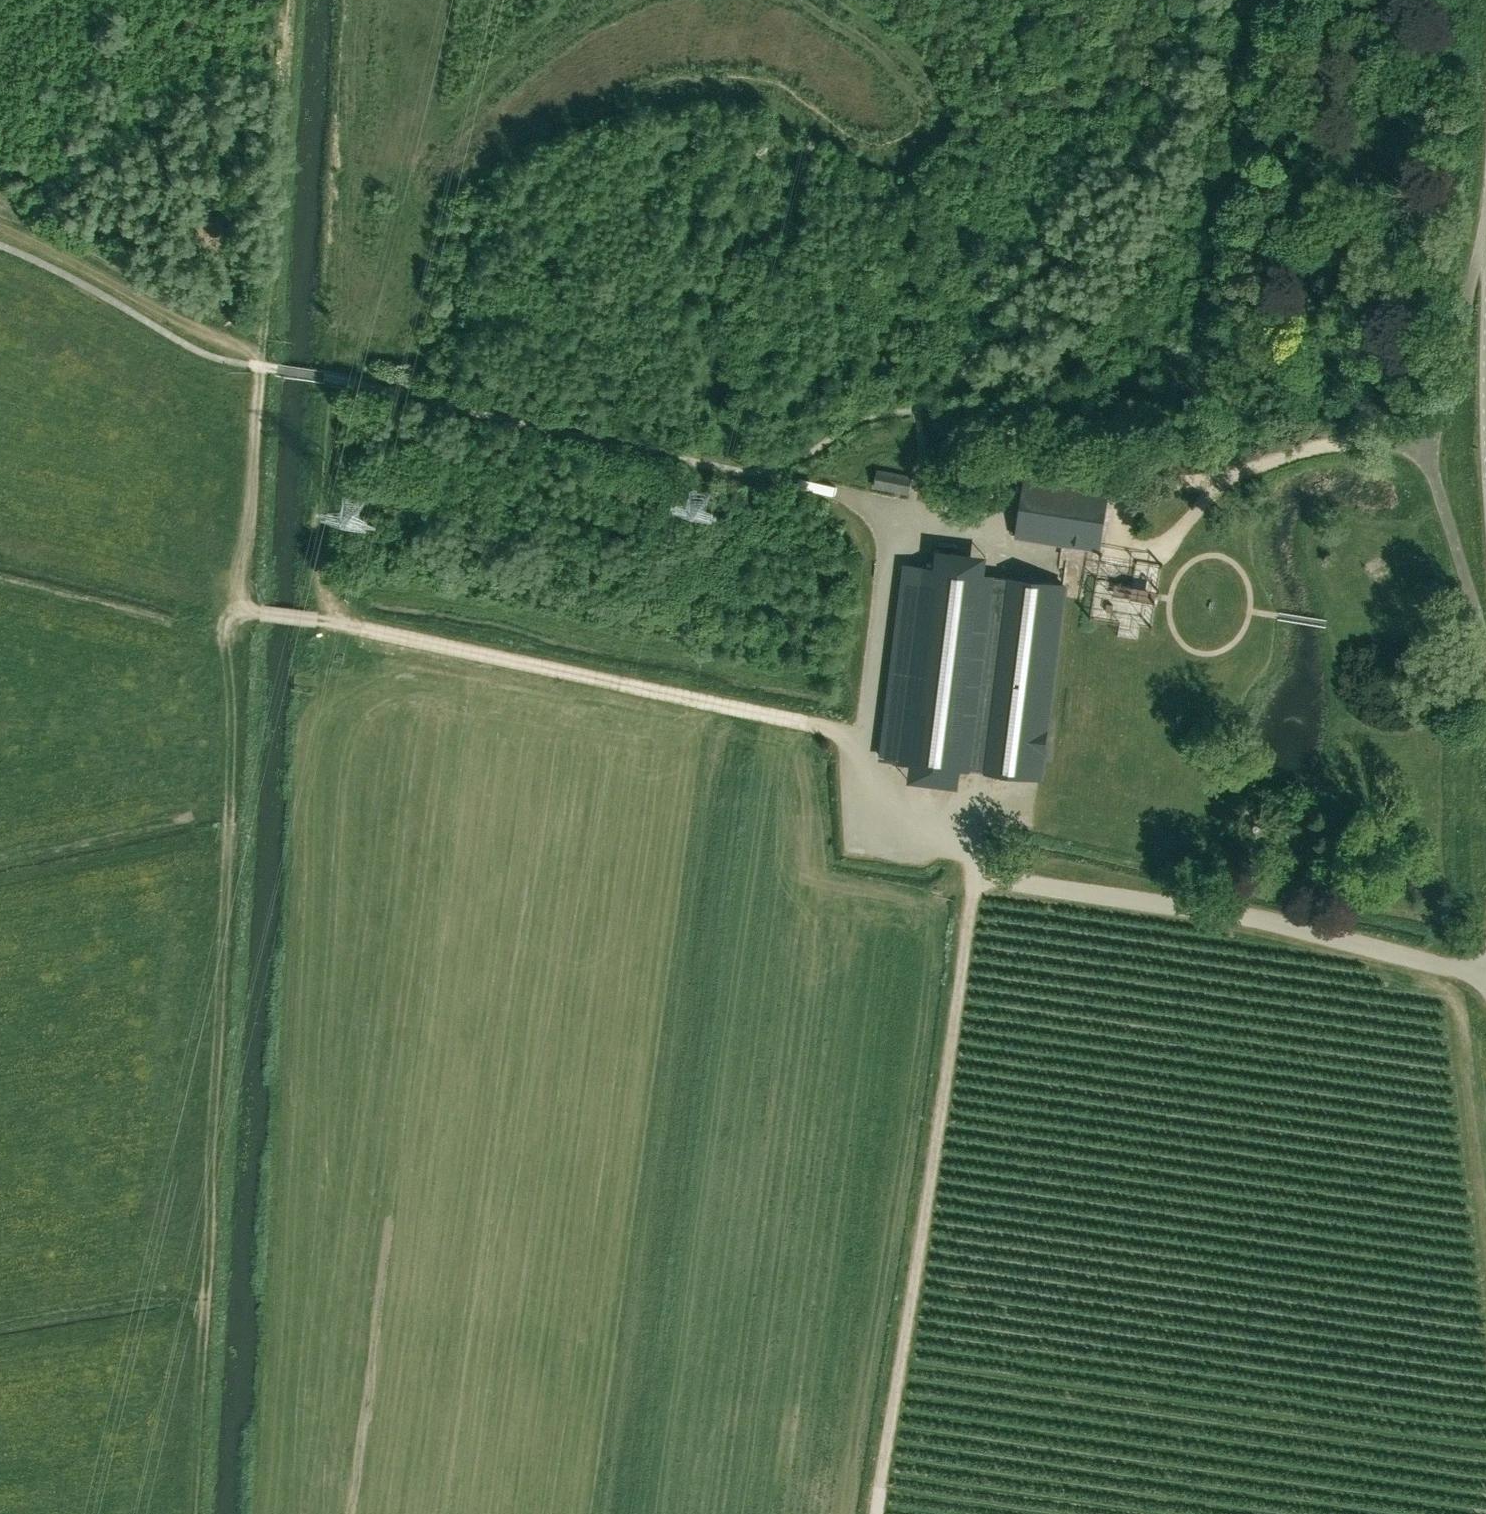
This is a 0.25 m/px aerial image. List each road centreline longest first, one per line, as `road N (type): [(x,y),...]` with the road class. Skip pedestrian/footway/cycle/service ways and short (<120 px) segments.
road 1 (track): [(977,875),(879,1513)]
road 2 (residential): [(1485,640),(1427,449),(1485,237)]

